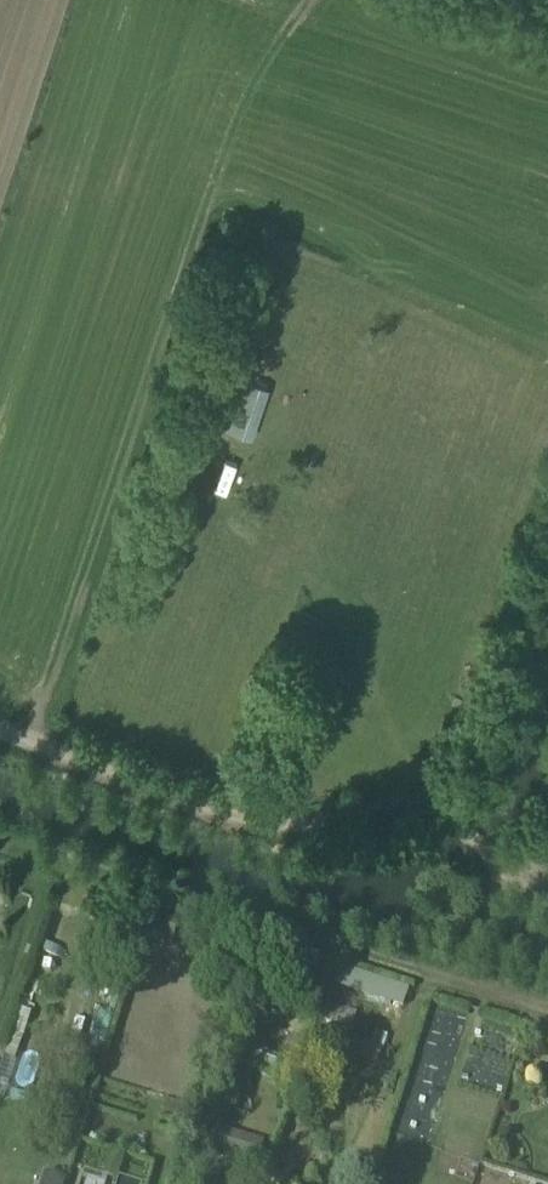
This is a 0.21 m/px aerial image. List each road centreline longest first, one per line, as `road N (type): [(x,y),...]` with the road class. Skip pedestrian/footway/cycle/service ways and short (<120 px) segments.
road 1 (track): [(517,882),(429,805),(260,819),(0,723)]
road 2 (track): [(547,1013),(74,868)]
road 3 (track): [(468,989),(483,924),(517,882)]

